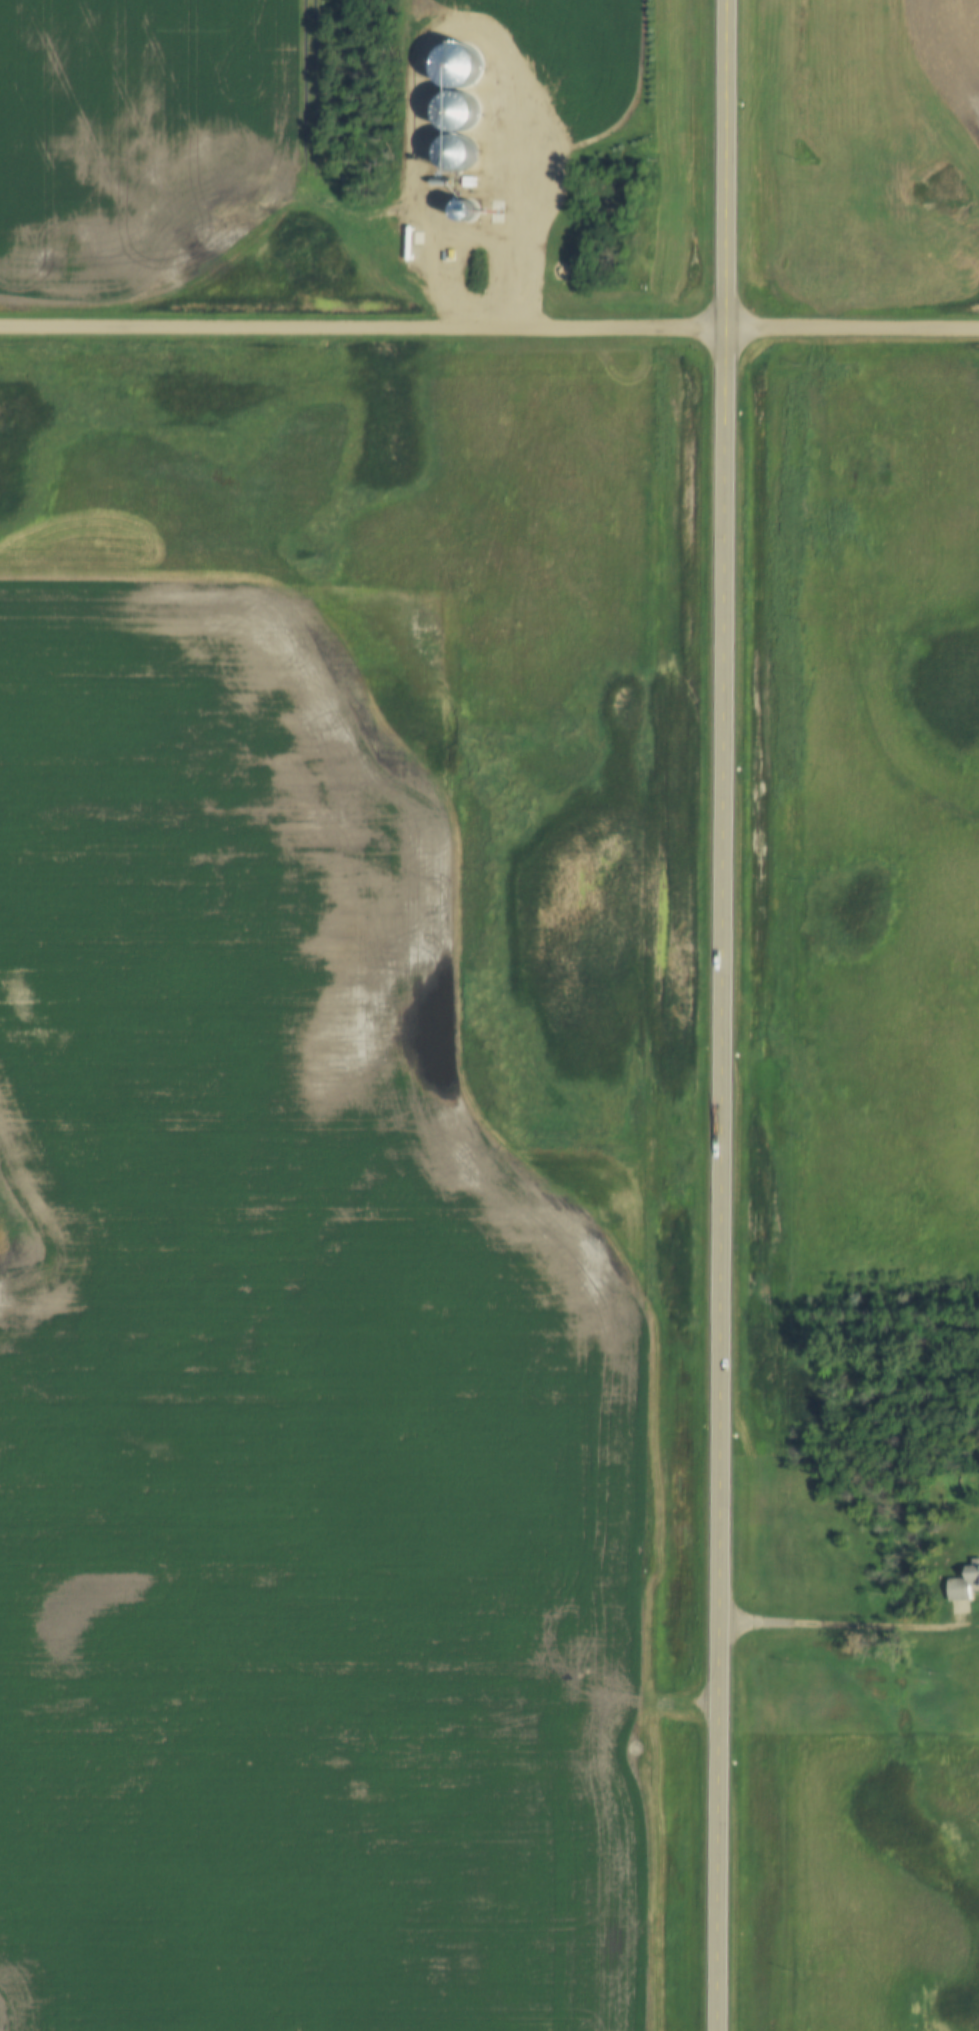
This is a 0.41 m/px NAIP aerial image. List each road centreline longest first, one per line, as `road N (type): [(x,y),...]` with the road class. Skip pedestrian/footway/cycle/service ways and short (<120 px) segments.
road 1 (primary): [(720,2030),(730,0)]
road 2 (residential): [(0,329),(978,329)]

